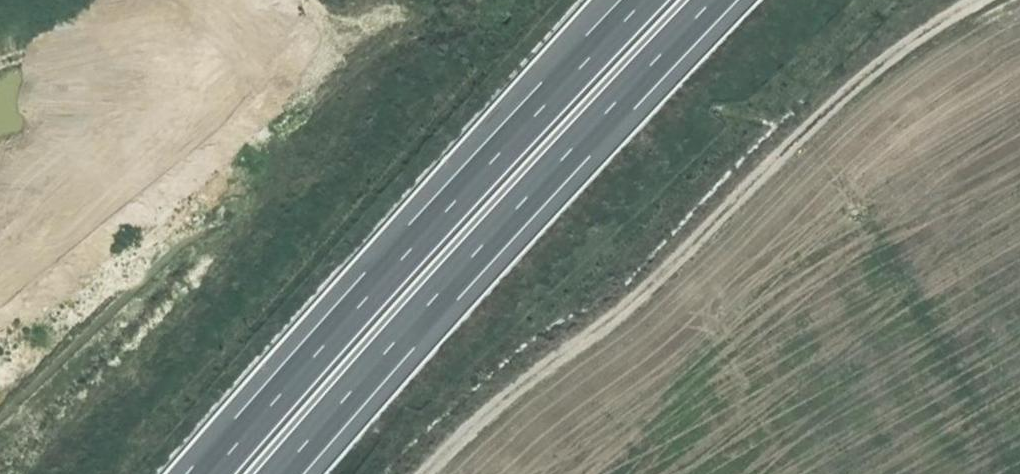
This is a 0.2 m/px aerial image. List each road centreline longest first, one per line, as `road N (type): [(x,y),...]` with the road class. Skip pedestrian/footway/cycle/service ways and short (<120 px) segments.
road 1 (track): [(979,0),(879,66),(613,321),(494,407),(432,473)]
road 2 (motorway): [(276,473),(712,0)]
road 3 (motorway): [(642,0),(207,473)]

